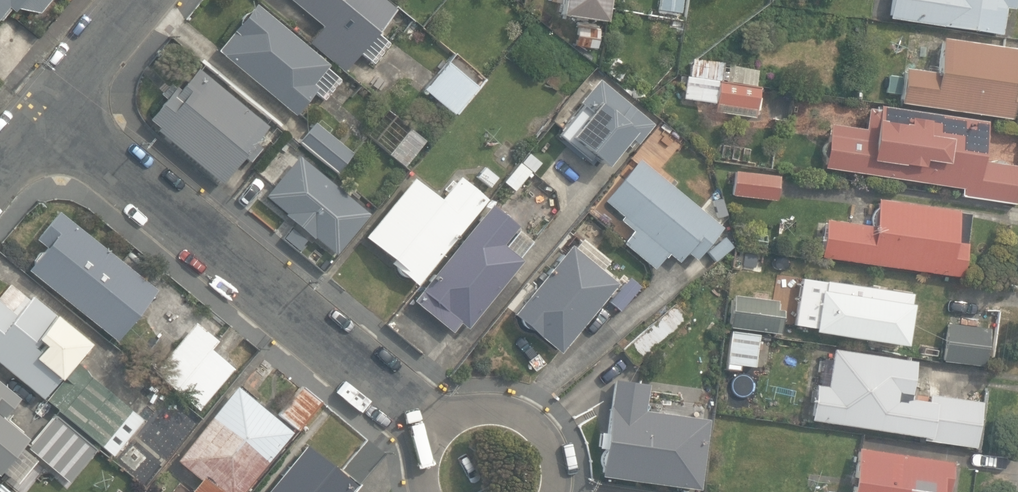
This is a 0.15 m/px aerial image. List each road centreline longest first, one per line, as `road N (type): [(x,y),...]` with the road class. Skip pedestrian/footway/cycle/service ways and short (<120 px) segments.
road 1 (residential): [(47,110),(432,431)]
road 2 (residential): [(432,431),(472,407),(518,412),(550,444),(554,491)]
road 3 (residential): [(132,0),(47,110)]

